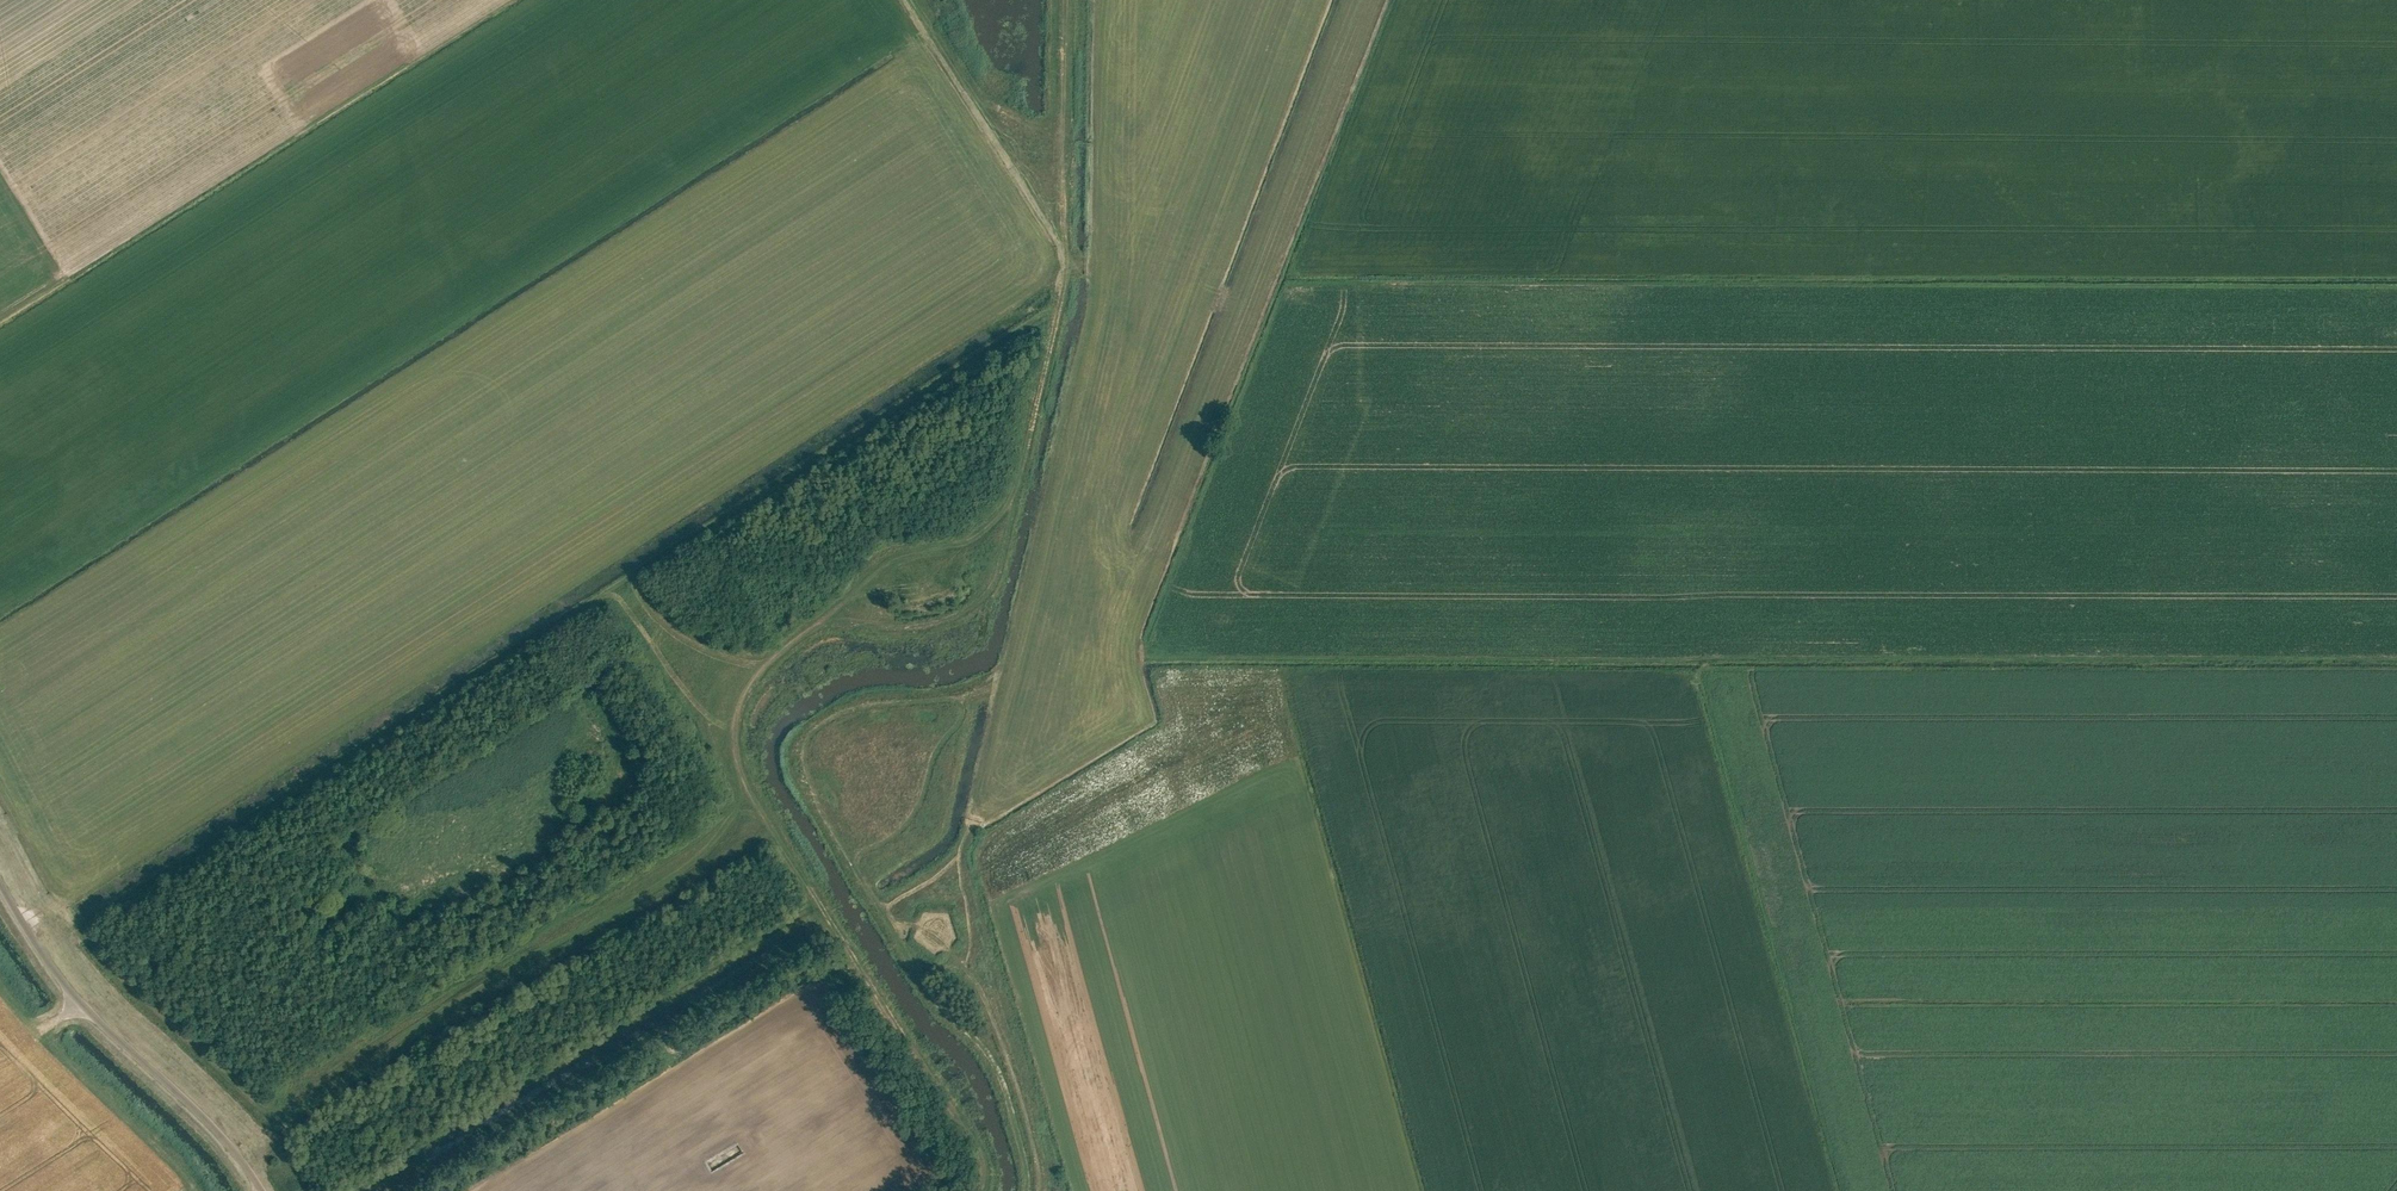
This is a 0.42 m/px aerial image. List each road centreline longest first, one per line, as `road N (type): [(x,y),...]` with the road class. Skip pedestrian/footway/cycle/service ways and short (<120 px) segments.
road 1 (unclassified): [(262,1190),(199,1113),(80,1002),(0,883)]
road 2 (track): [(1040,1190),(1032,1130),(987,1005),(942,945),(874,899),(873,876)]

